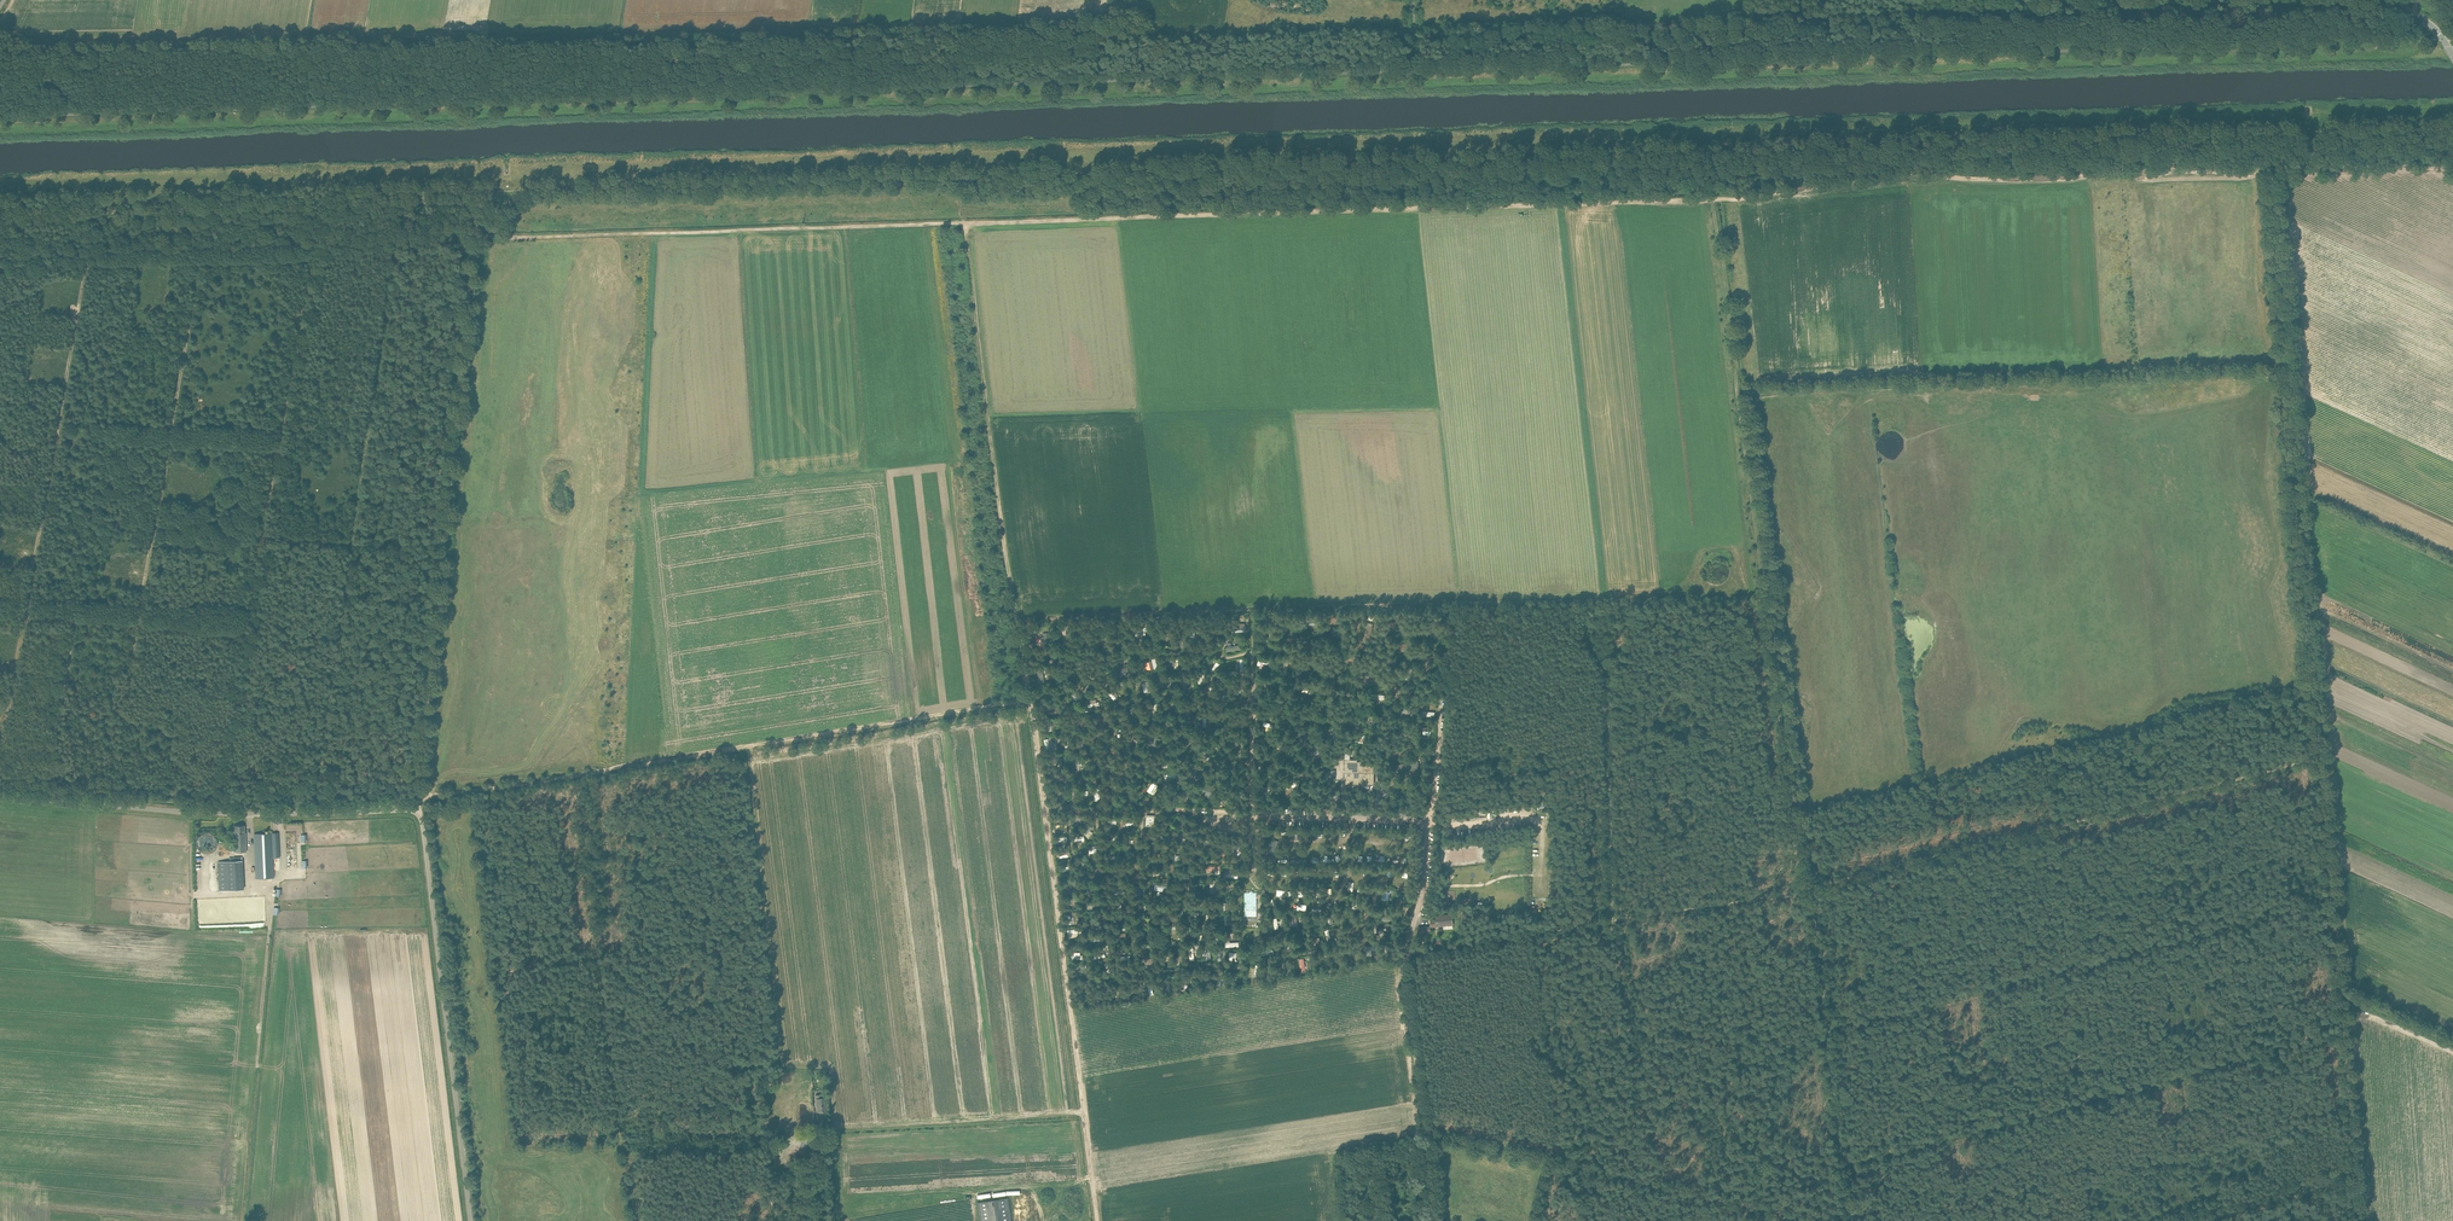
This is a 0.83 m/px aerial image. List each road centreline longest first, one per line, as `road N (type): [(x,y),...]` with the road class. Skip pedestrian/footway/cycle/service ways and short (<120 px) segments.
road 1 (track): [(2311,132),(1883,151),(1837,145),(1656,159),(1482,151),(479,189)]
road 2 (track): [(2272,169),(1846,178),(1712,196),(476,234)]
road 3 (unclassified): [(471,1220),(417,813),(237,815),(0,796)]
road 4 (track): [(1764,591),(1015,618)]
road 5 (track): [(1649,1182),(1611,919),(1604,596)]
road 6 (track): [(476,234),(418,801)]
road 7 (track): [(1028,700),(1096,1220)]
road 8 (track): [(0,218),(478,204)]
road 9 (track): [(570,774),(1028,700)]
road 10 (track): [(1405,950),(1800,886)]
road 11 (track): [(965,223),(1015,618)]
road 12 (track): [(1853,1220),(1810,884)]
road 13 (residential): [(1251,718),(1375,719),(1387,706),(1393,655),(1361,641),(1251,651)]
road 14 (track): [(1764,591),(1800,886)]
road 15 (residential): [(1418,907),(1405,908),(1401,927),(1387,935),(1251,960),(1244,969),(1161,971)]
road 16 (unclassified): [(1431,1220),(1405,950)]
road 17 (track): [(2317,752),(2296,486)]
road 18 (residential): [(1418,907),(1427,836),(1416,820),(1251,816)]
road 19 (track): [(2343,994),(2317,752)]
road 20 (residential): [(1251,651),(1227,655),(1160,644),(1118,663),(1072,655),(1064,661),(1068,707)]
road 21 (track): [(2339,992),(2359,1220)]
road 22 (residential): [(1122,979),(1096,983),(1091,974),(1065,806)]
road 23 (track): [(2287,372),(2272,169)]
road 24 (track): [(1712,196),(1737,396)]
road 25 (track): [(1737,396),(1764,591)]
road 26 (residential): [(1068,707),(1251,696)]
road 27 (track): [(2452,170),(2272,169)]
road 28 (residential): [(1122,979),(1096,807)]
road 29 (residential): [(1142,975),(1119,808)]
road 30 (residential): [(1161,971),(1142,808)]
road 31 (track): [(418,801),(570,774)]
road 32 (track): [(2452,129),(2311,132)]
road 33 (residential): [(1165,809),(1171,853),(1251,854)]
road 34 (residential): [(1068,707),(1075,750),(1154,751)]

